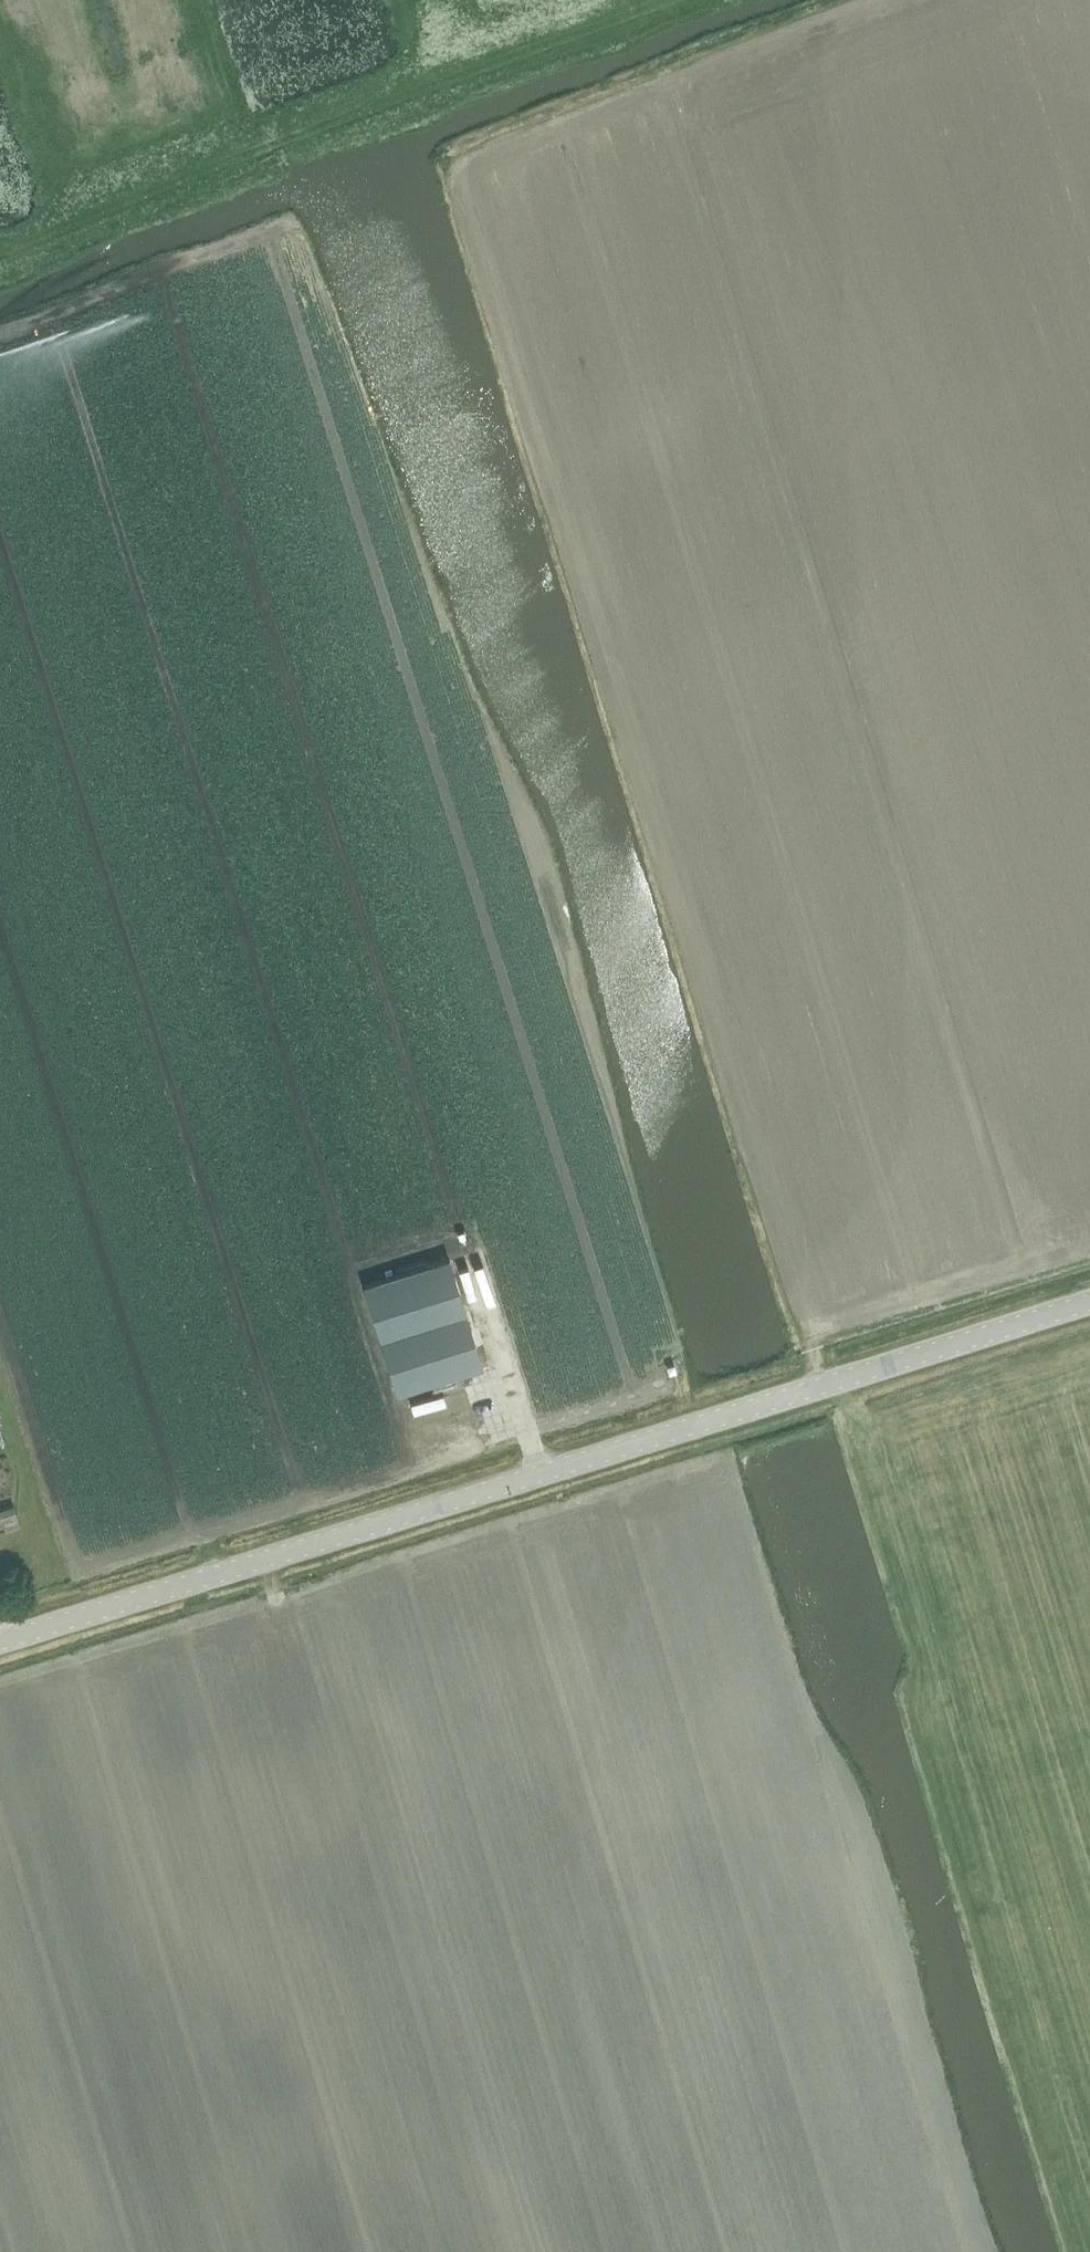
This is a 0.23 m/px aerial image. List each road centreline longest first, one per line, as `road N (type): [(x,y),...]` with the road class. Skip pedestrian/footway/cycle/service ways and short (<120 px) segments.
road 1 (unclassified): [(0,1642),(1089,1299)]
road 2 (track): [(658,0),(276,144)]

